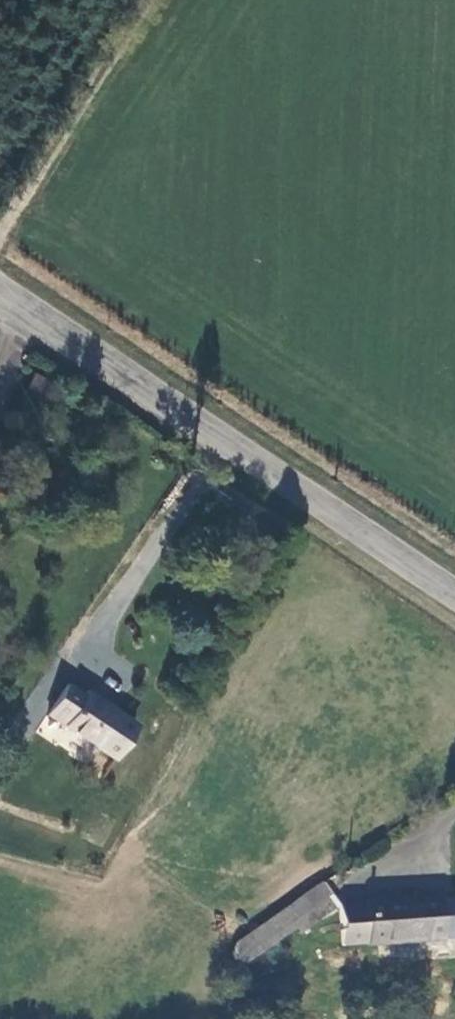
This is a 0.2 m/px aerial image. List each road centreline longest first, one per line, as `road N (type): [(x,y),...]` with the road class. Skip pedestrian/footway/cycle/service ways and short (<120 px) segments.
road 1 (tertiary): [(454,601),(0,294)]
road 2 (track): [(0,241),(148,0)]
road 3 (track): [(0,153),(94,0)]

